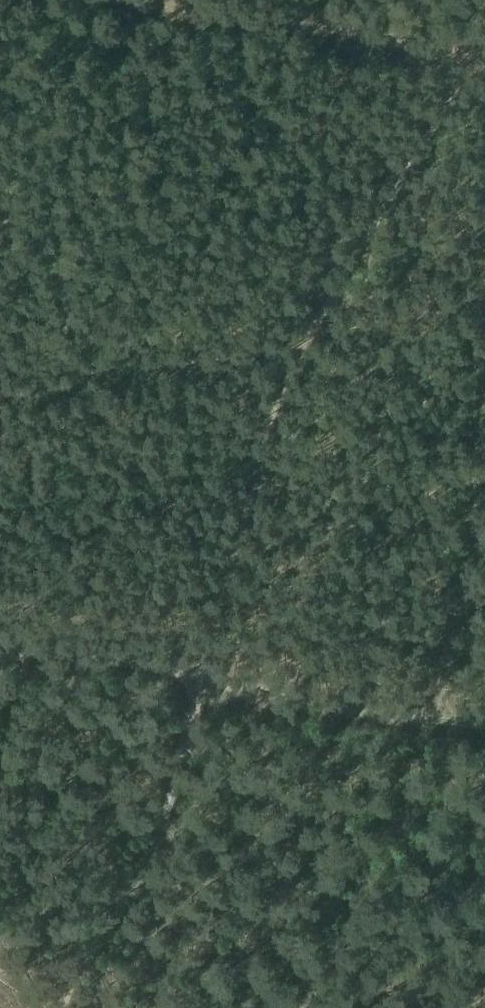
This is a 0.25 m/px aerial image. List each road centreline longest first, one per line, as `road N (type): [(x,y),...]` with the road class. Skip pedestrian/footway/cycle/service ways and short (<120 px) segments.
road 1 (track): [(461,53),(246,464),(196,681),(177,678)]
road 2 (track): [(68,1007),(177,678),(0,647)]
road 3 (track): [(166,0),(484,57)]
road 4 (track): [(196,681),(484,728)]

